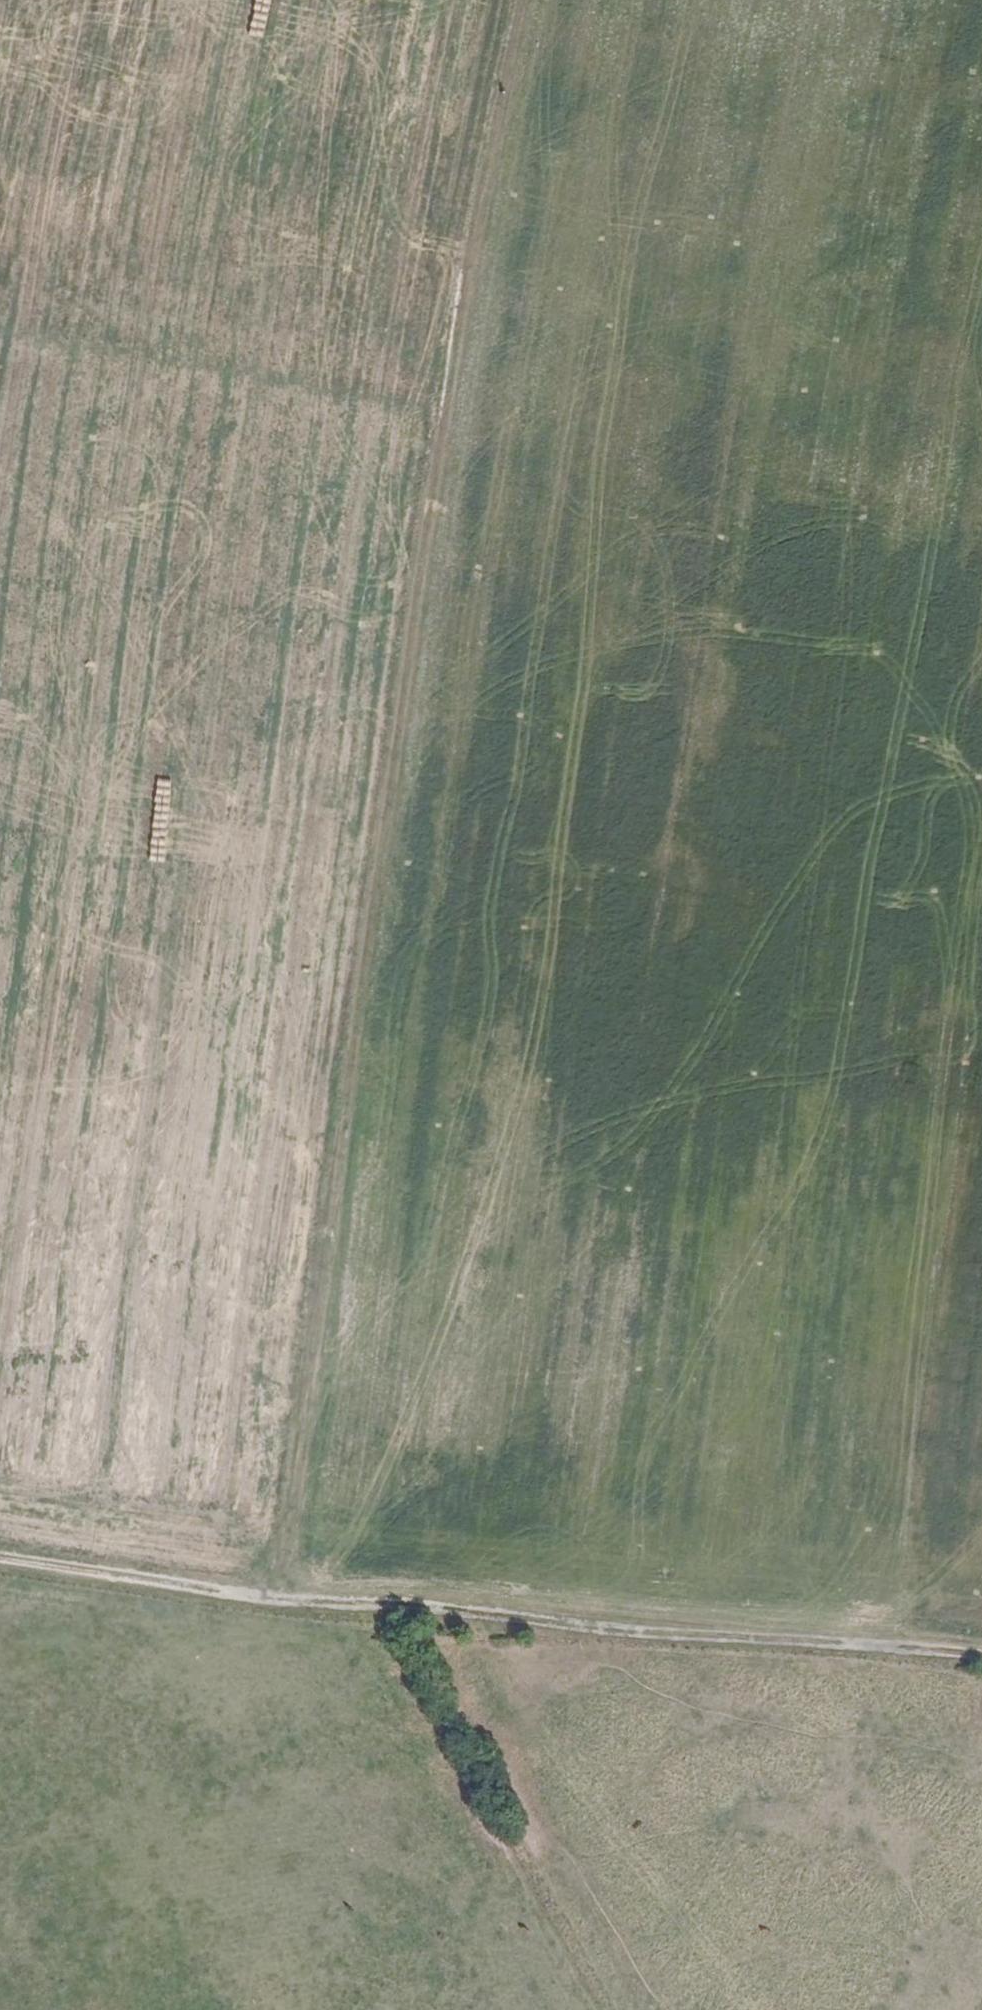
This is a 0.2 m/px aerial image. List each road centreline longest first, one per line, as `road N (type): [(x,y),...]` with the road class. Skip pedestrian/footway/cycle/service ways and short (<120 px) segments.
road 1 (track): [(0,1556),(265,1597),(927,1641),(981,1658)]

